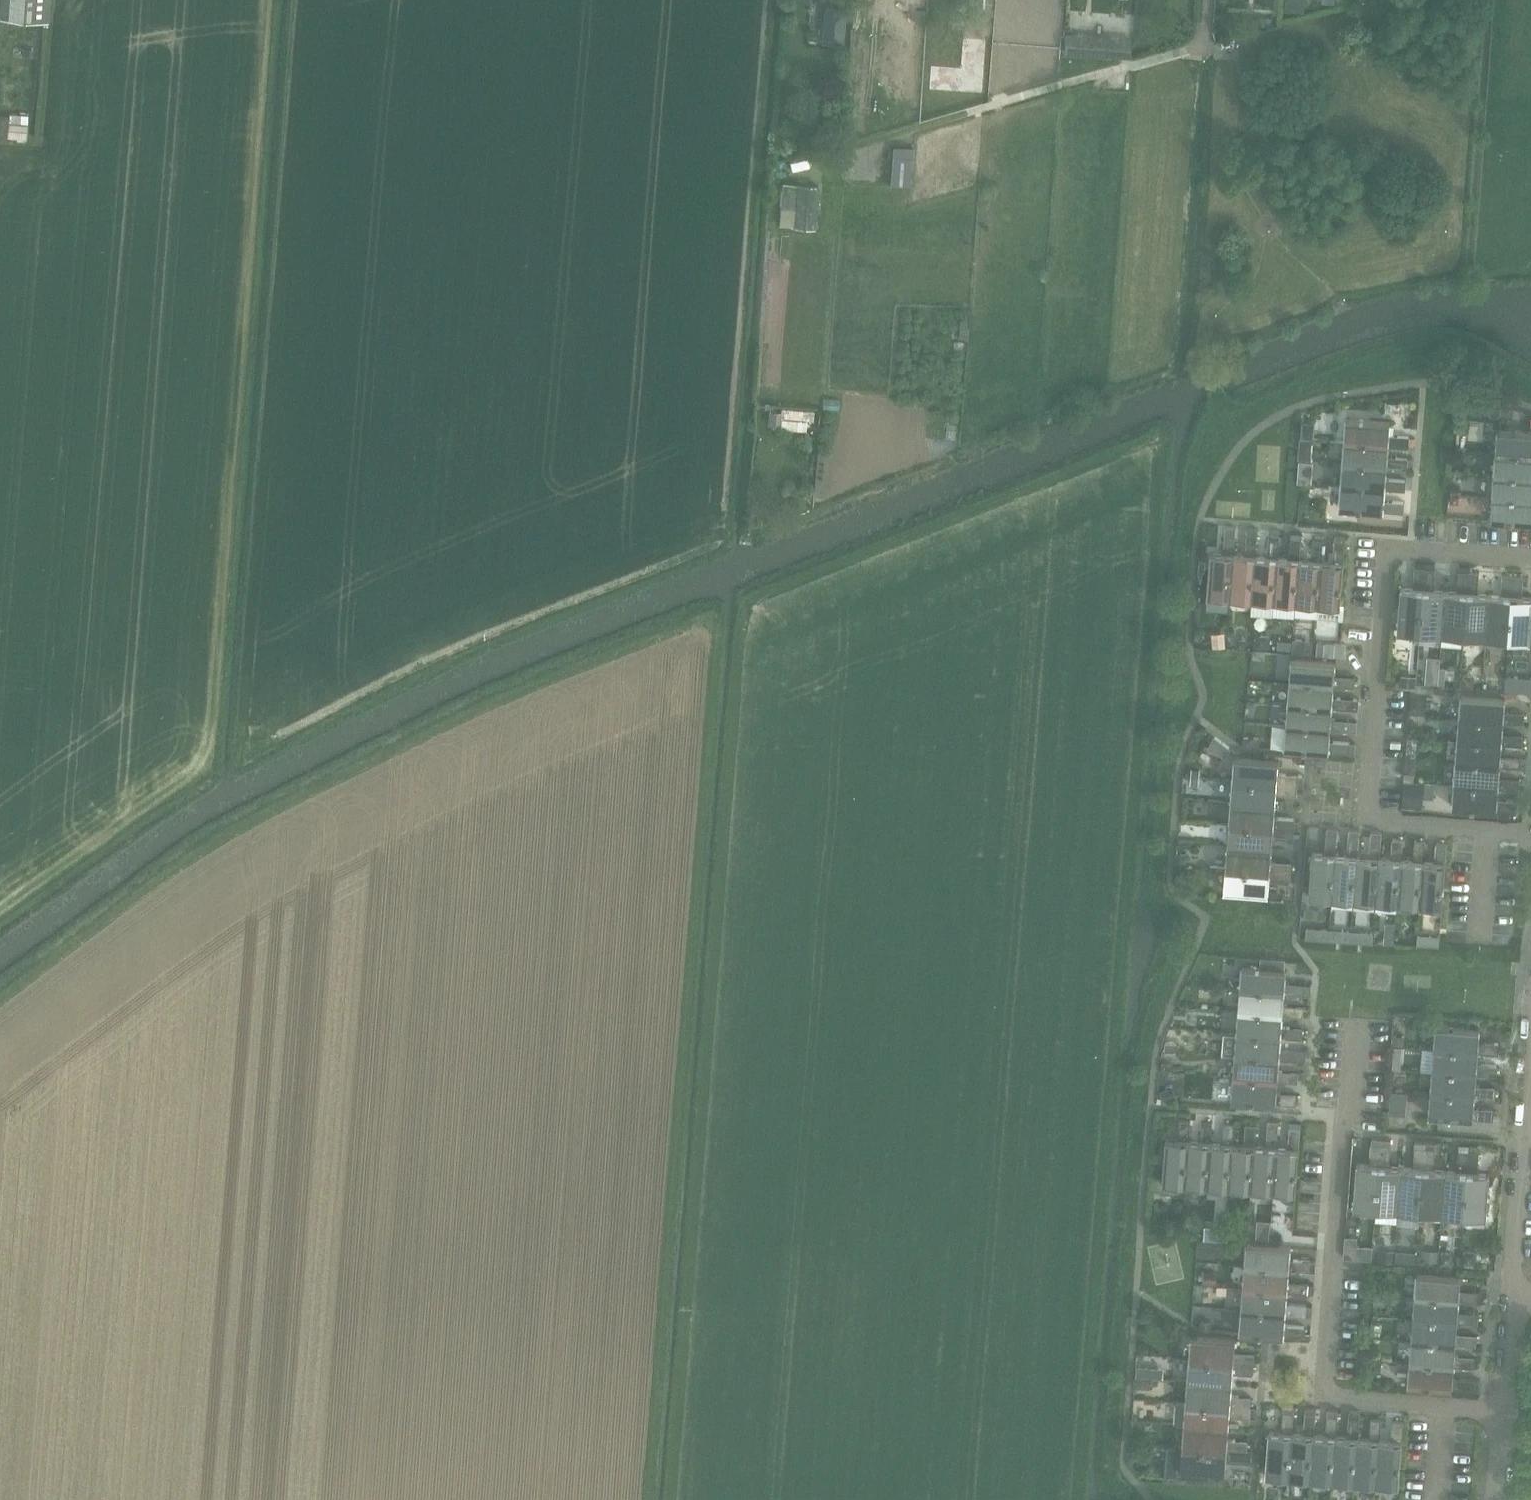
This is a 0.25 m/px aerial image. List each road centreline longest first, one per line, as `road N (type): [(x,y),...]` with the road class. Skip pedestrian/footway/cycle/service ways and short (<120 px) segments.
road 1 (residential): [(1530,835),(1369,822),(1388,549),(1530,560)]
road 2 (residential): [(1505,1412),(1323,1399),(1357,1023)]
road 3 (track): [(773,171),(1204,45)]
road 4 (unclassified): [(1530,1120),(1519,1176),(1514,1297)]

